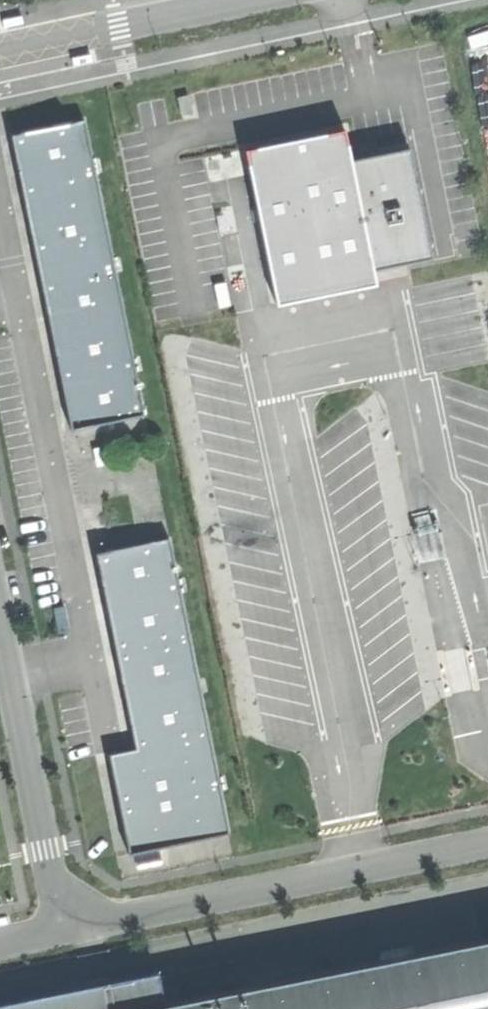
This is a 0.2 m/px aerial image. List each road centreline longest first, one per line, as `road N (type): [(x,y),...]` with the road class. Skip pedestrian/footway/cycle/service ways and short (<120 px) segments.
road 1 (residential): [(71,926),(487,843)]
road 2 (residential): [(0,601),(71,926)]
road 3 (unclassified): [(227,0),(0,49)]

